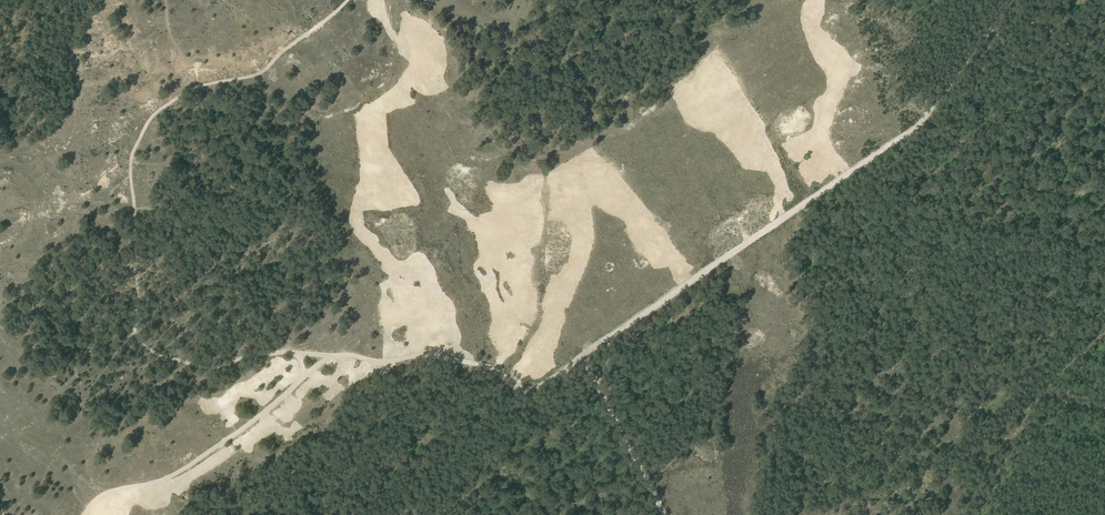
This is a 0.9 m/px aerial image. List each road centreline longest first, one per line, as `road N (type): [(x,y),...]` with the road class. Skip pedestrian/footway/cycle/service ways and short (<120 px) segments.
road 1 (track): [(334,356),(281,352),(189,364),(137,338),(131,170),(162,108),(198,87),(261,73),(349,0)]
road 2 (track): [(584,358),(526,393),(488,366),(459,360),(334,356),(199,458),(151,484),(98,496),(83,514)]
road 3 (track): [(1014,0),(996,19),(991,41),(970,53),(917,129),(584,358)]
road 4 (track): [(665,514),(584,358)]

